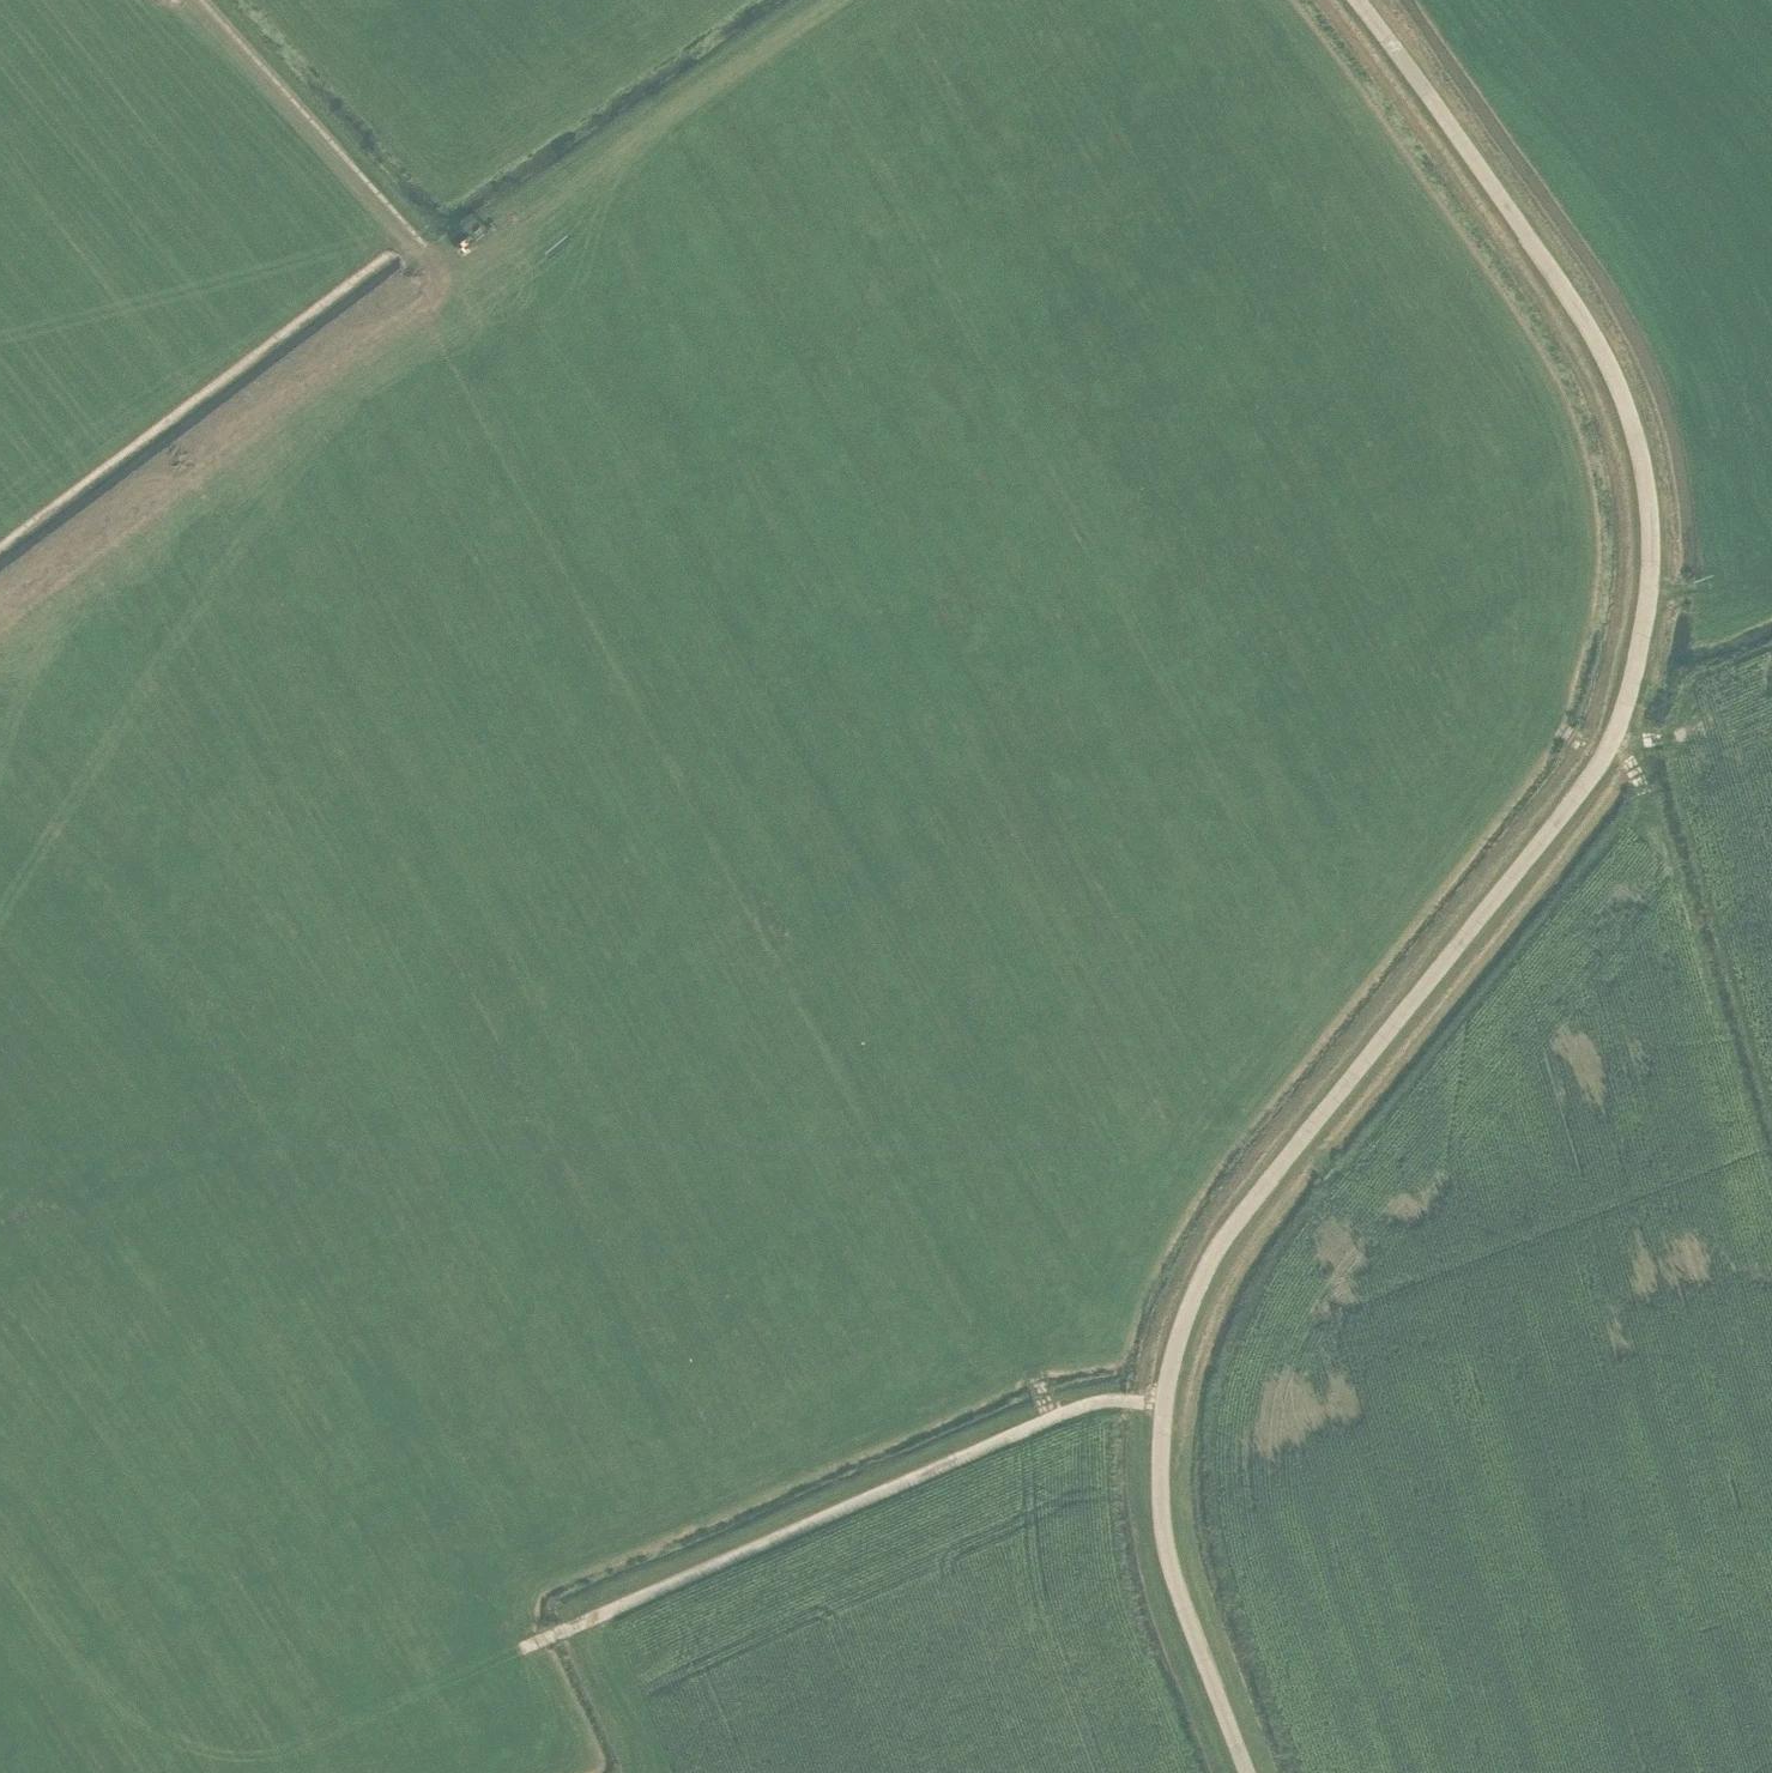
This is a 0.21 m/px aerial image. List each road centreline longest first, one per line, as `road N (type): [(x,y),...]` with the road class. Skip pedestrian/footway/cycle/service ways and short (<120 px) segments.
road 1 (unclassified): [(1249,1772),(1169,1568),(1165,1399),(1186,1303),(1232,1224),(1601,765),(1645,626),(1651,514),(1629,415),(1589,328),(1355,0)]

